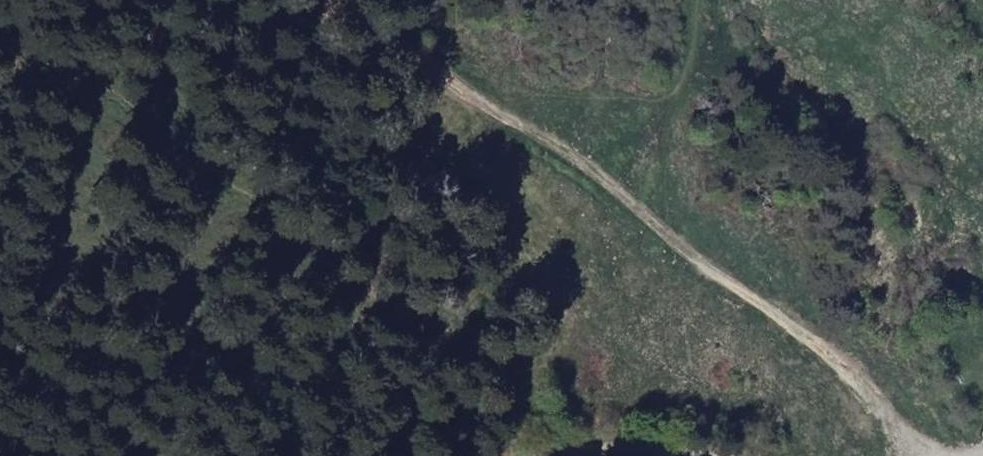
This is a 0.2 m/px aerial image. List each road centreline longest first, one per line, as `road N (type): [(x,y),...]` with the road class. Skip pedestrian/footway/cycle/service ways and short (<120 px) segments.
road 1 (track): [(919,455),(916,444),(746,283),(545,138),(282,0)]
road 2 (track): [(698,0),(685,77),(664,111),(650,173),(654,217)]

